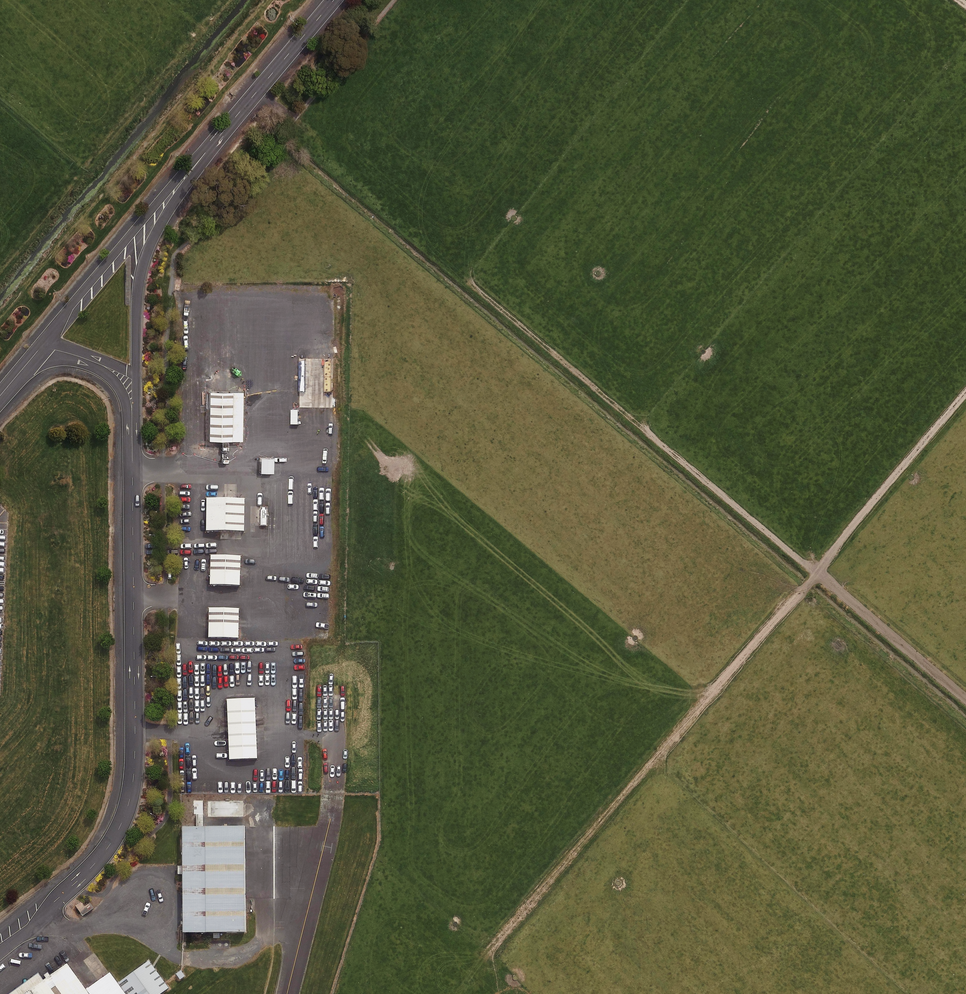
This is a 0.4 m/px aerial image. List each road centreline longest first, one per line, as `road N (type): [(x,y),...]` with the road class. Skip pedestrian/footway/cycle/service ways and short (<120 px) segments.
road 1 (tertiary): [(49,914),(112,841),(132,792),(134,383)]
road 2 (track): [(817,572),(463,986)]
road 3 (track): [(817,572),(472,286),(449,247)]
road 4 (tertiary): [(40,348),(195,166)]
road 5 (track): [(965,394),(817,572)]
road 6 (tertiary): [(195,166),(141,273),(134,383)]
road 7 (tertiary): [(195,166),(334,0)]
road 8 (track): [(965,698),(817,572)]

